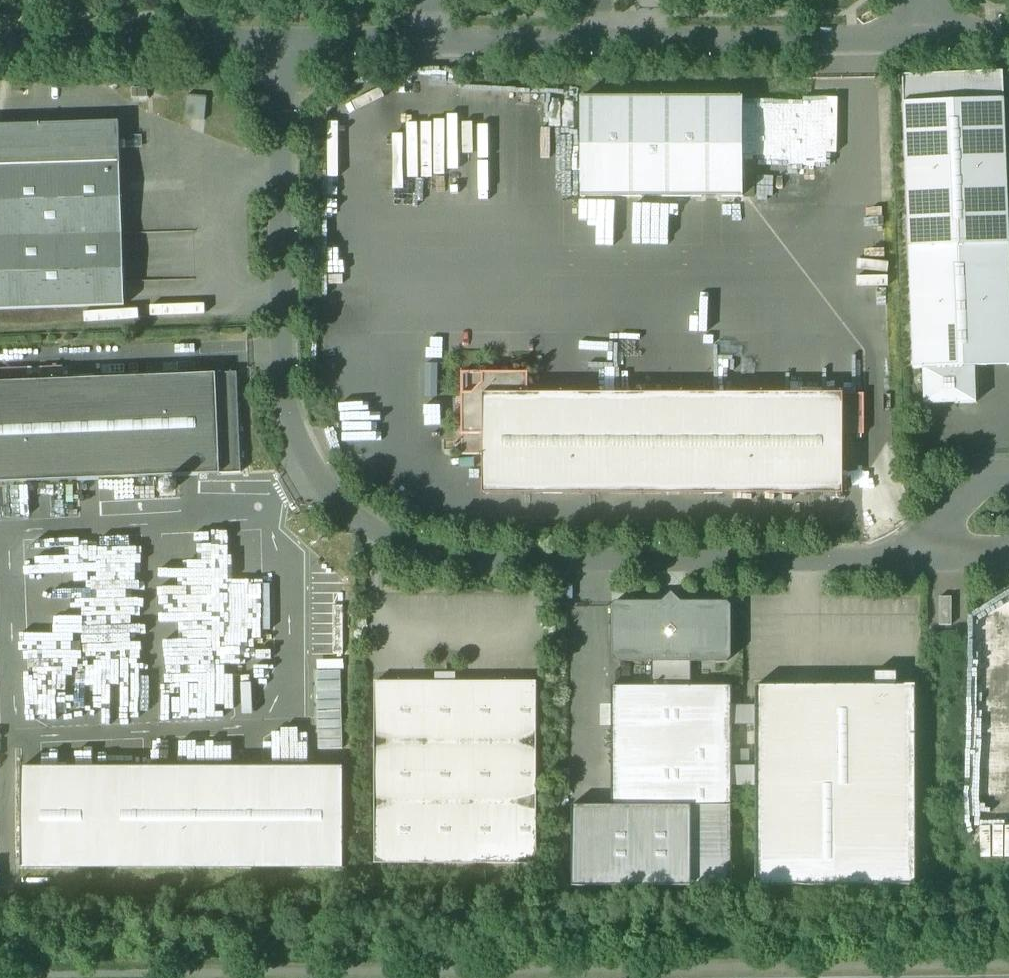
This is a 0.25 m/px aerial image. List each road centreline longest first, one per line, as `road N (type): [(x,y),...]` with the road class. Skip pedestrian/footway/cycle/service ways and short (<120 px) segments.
road 1 (unclassified): [(285,54),(279,396),(304,468),(329,508),(363,537),(429,566),(490,574),(924,563)]
road 2 (unclassified): [(285,54),(943,45)]
road 3 (unclassified): [(0,52),(285,54)]

